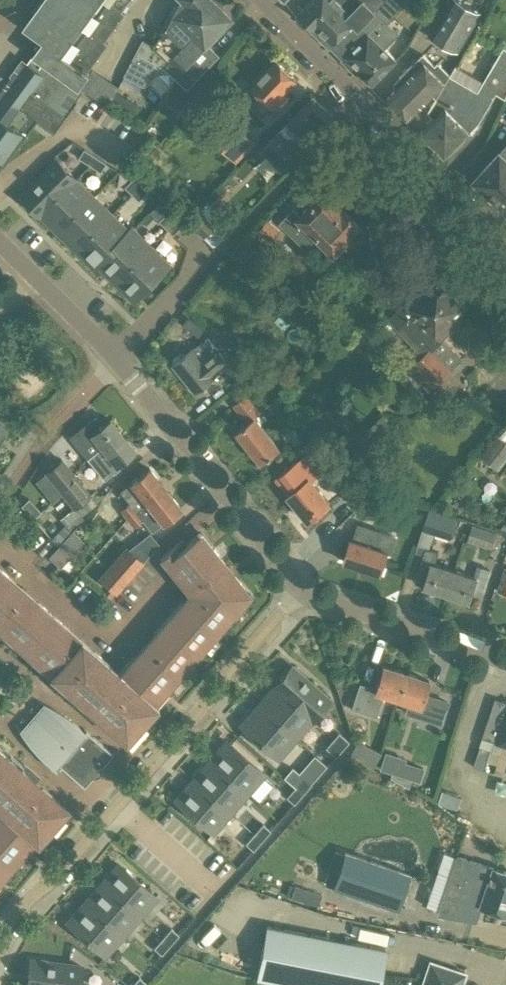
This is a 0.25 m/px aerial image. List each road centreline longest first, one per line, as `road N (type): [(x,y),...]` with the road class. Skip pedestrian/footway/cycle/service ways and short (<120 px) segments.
road 1 (residential): [(301,589),(0,940)]
road 2 (residential): [(258,0),(505,250)]
road 3 (residential): [(301,589),(120,362)]
road 4 (residential): [(505,660),(301,589)]
road 5 (residential): [(0,508),(43,440),(120,362)]
road 6 (residential): [(120,362),(0,241)]

